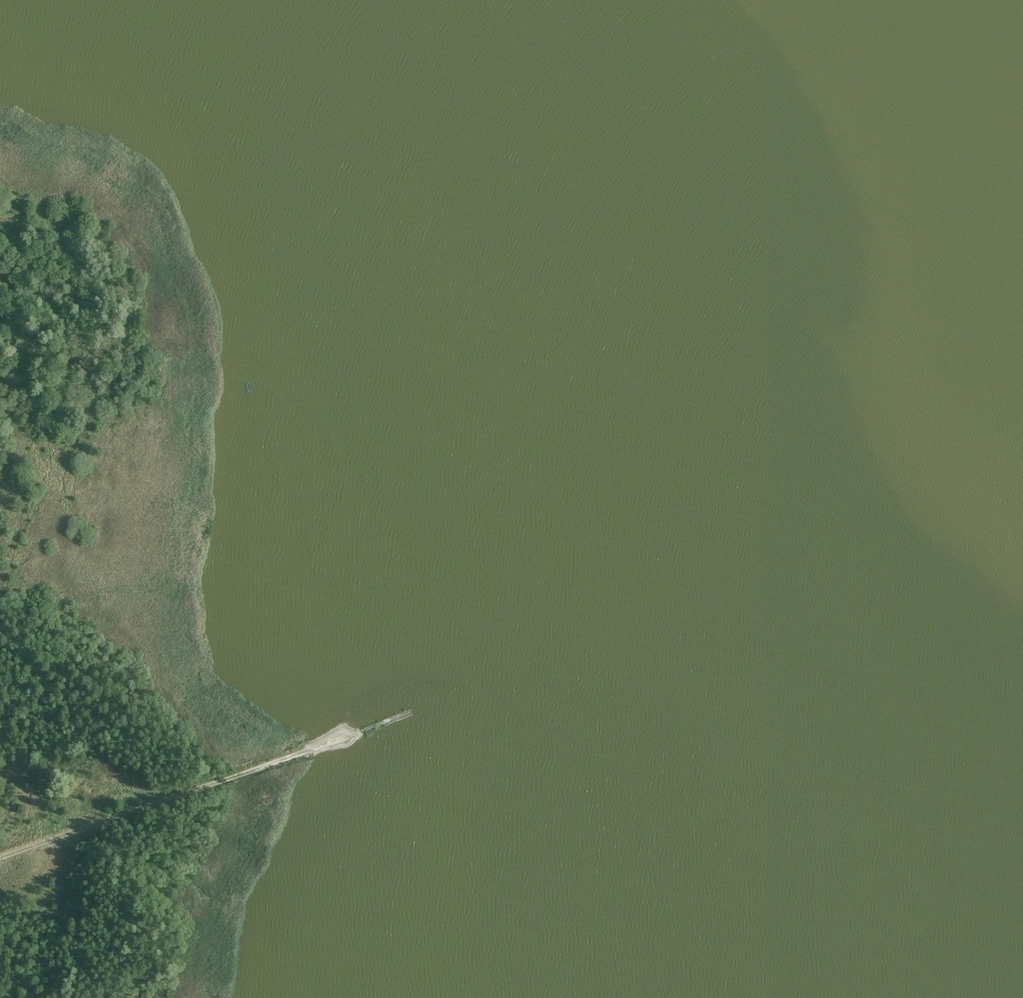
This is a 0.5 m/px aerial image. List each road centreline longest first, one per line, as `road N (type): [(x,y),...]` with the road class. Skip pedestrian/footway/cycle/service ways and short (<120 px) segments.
road 1 (track): [(362,731),(0,856)]

